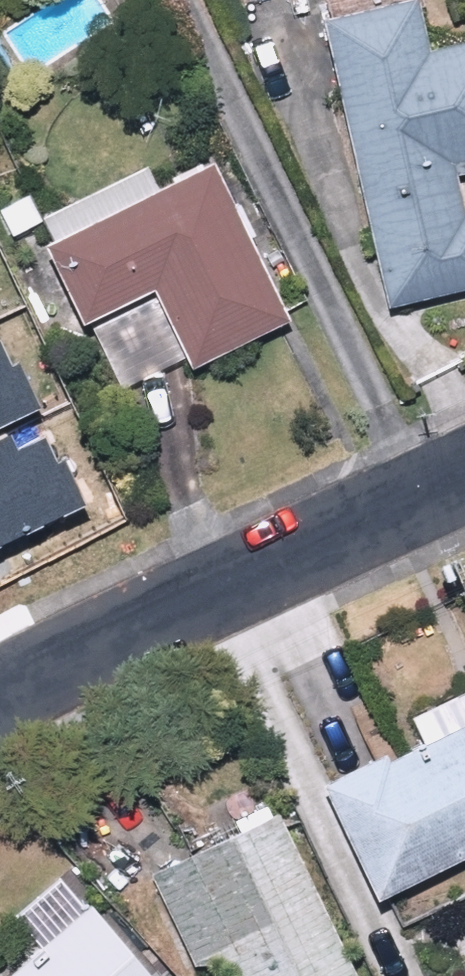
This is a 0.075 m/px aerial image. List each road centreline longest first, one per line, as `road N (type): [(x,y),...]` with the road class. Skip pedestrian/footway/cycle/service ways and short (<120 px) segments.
road 1 (residential): [(464,472),(0,700)]

